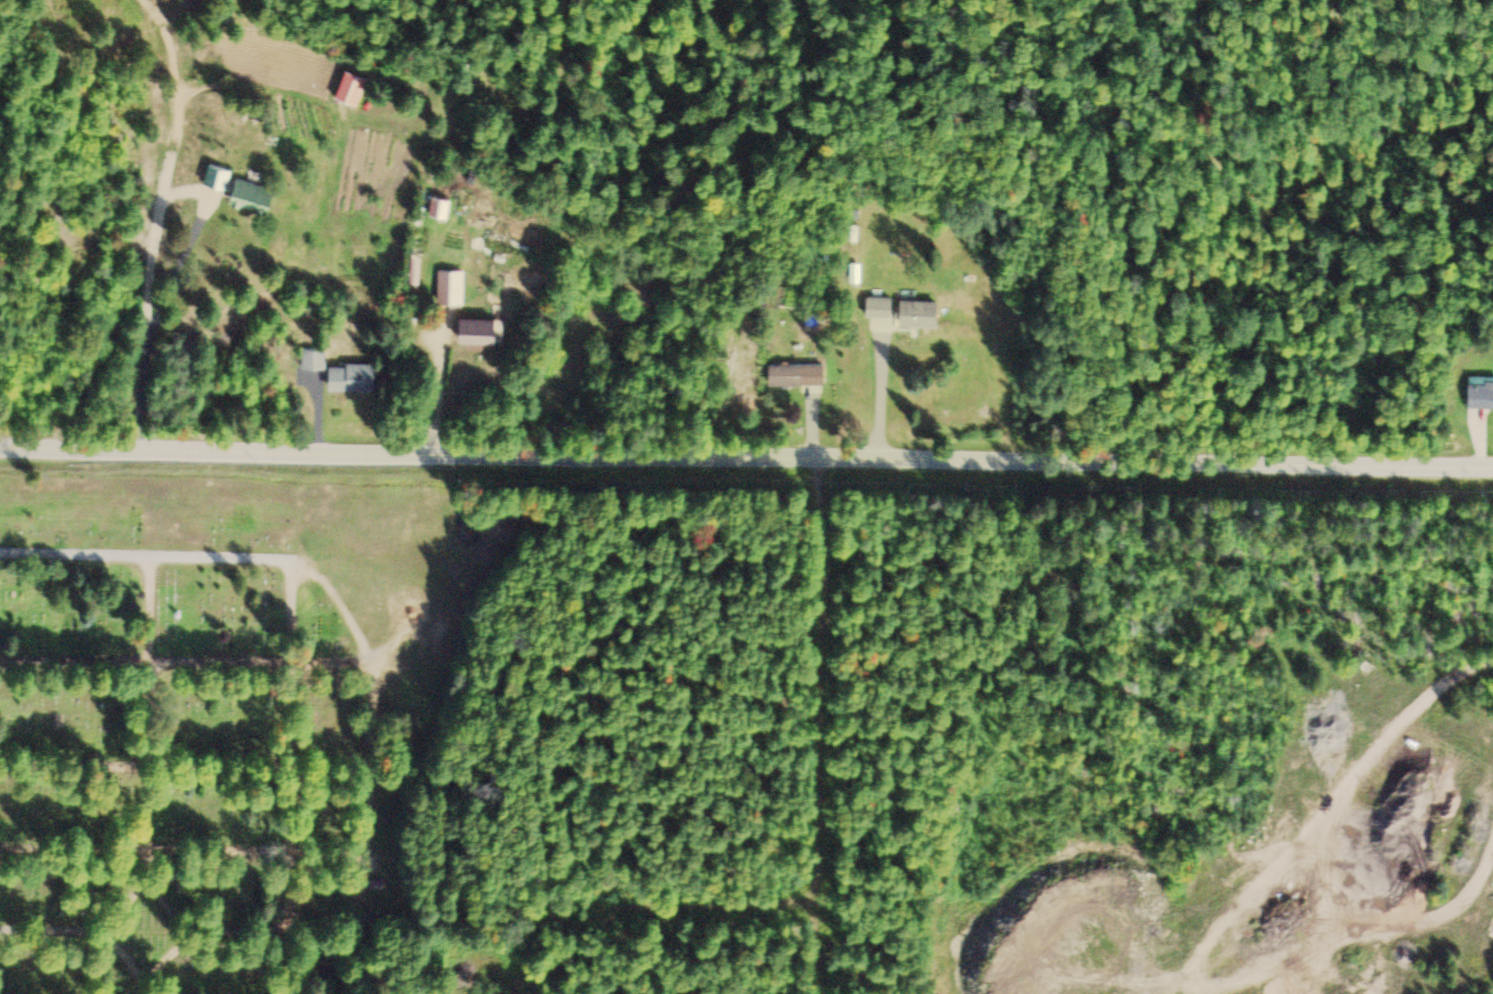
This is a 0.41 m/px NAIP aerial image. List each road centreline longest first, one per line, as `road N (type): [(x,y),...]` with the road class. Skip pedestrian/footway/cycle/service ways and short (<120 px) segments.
road 1 (residential): [(1492,469),(0,446)]

